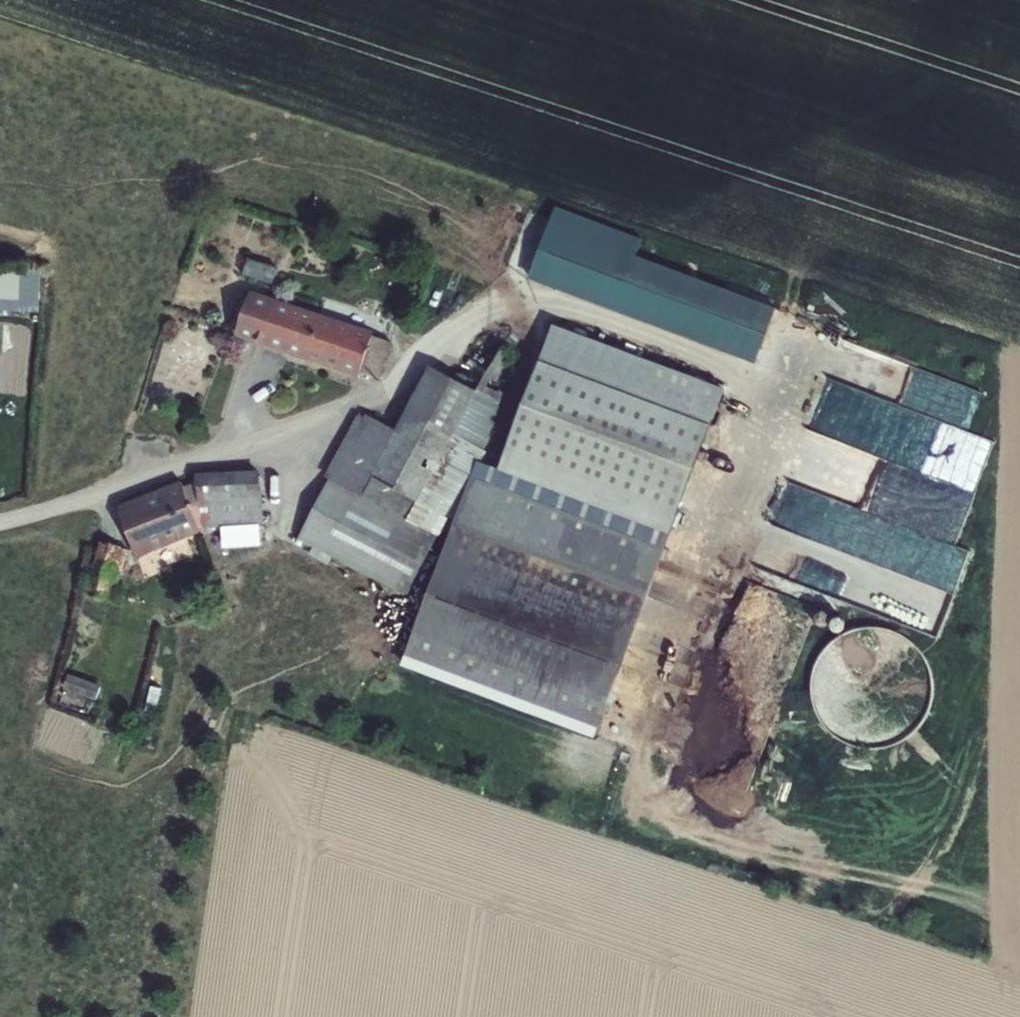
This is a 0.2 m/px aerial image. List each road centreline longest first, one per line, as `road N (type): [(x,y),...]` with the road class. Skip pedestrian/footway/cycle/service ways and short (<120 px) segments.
road 1 (unclassified): [(0,521),(285,430)]

